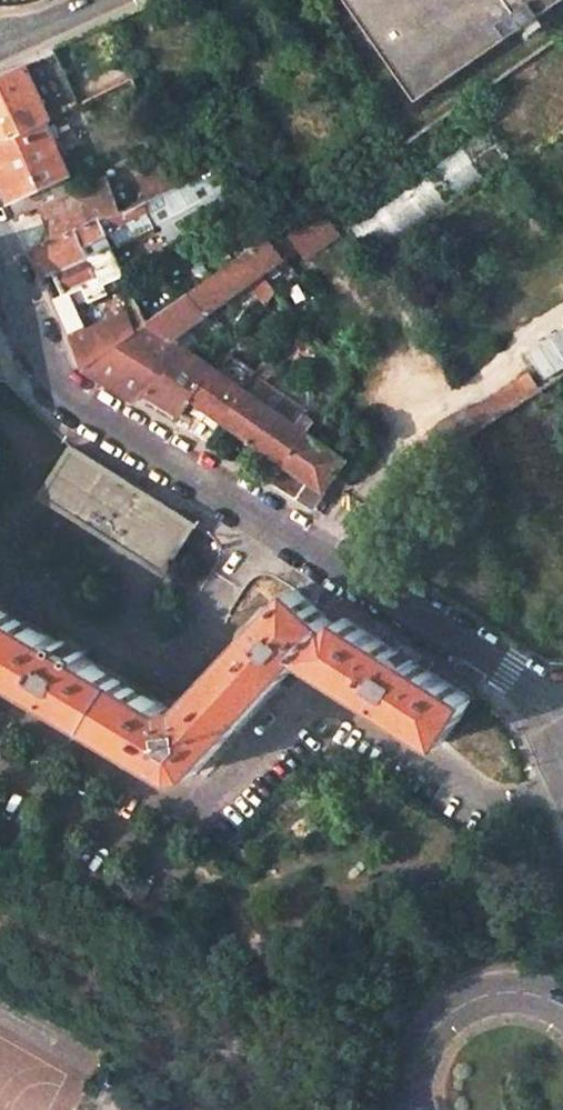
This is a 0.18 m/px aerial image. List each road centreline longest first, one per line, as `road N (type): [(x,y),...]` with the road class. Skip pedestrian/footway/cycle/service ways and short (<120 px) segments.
road 1 (tertiary): [(0,266),(62,386),(96,414),(562,712)]
road 2 (tertiary): [(414,1109),(409,1069),(417,1038),(460,993),(522,985),(562,1005)]

